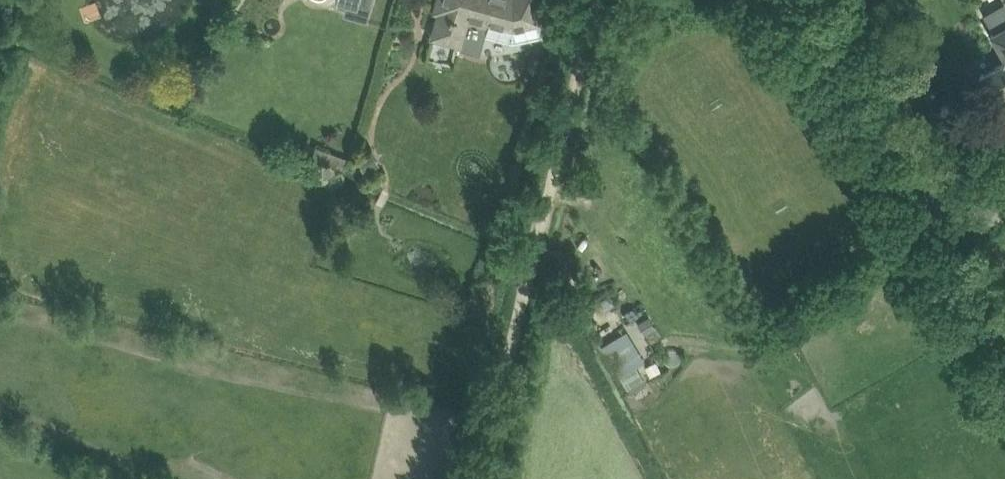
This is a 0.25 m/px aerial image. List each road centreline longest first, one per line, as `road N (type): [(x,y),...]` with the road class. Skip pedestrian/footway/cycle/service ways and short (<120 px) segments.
road 1 (track): [(482,478),(600,0)]
road 2 (residential): [(792,0),(820,25),(917,184),(941,205),(1004,202)]

